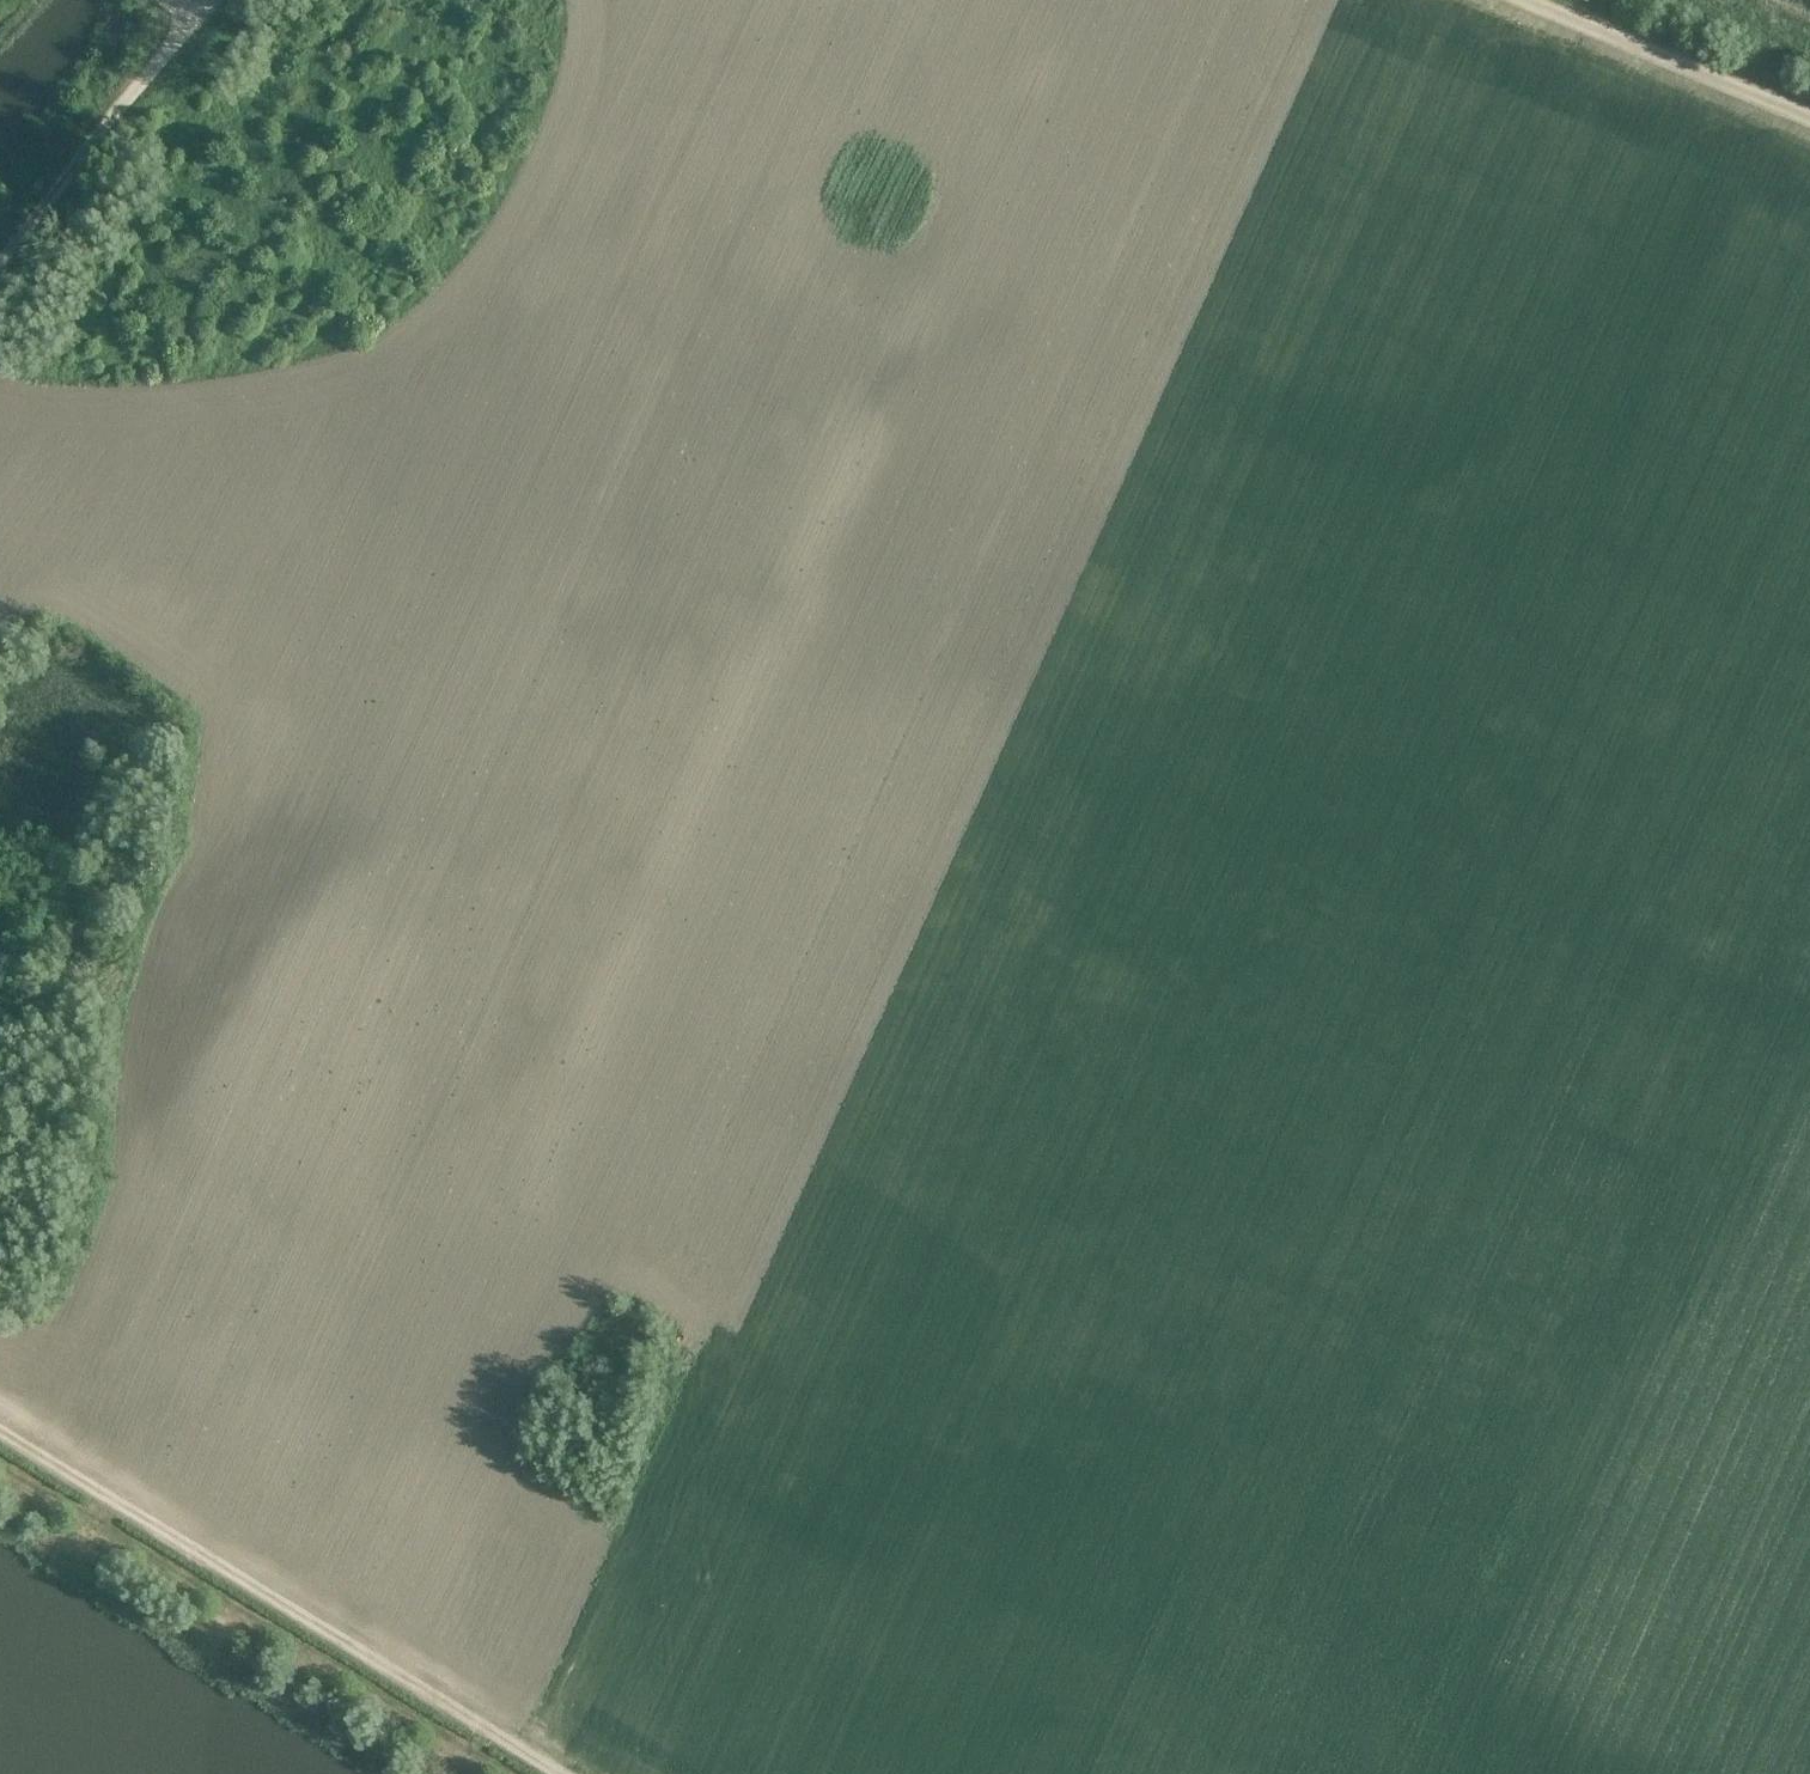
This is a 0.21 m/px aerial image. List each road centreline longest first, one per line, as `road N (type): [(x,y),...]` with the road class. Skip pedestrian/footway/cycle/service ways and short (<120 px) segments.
road 1 (track): [(0,1438),(552,1773)]
road 2 (track): [(174,0),(185,12),(0,263)]
road 3 (track): [(1528,0),(1809,117)]

